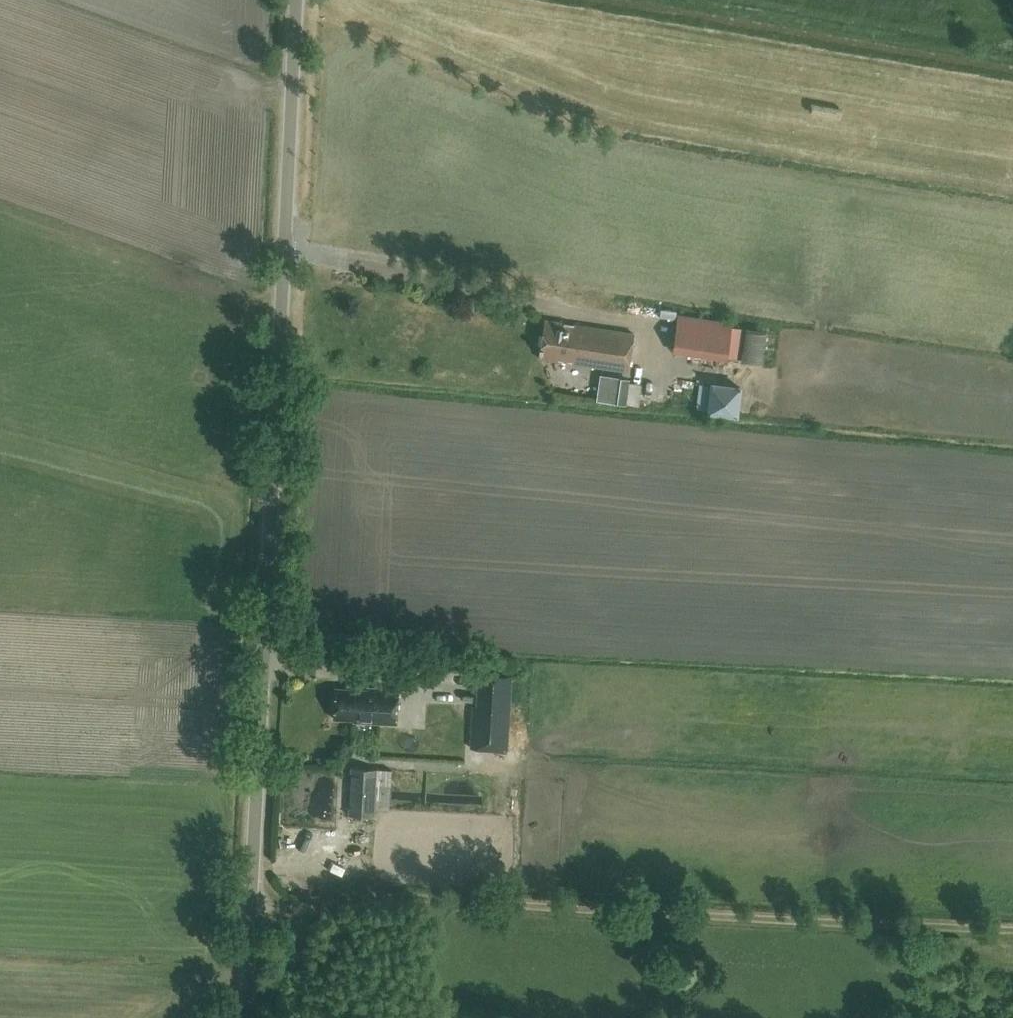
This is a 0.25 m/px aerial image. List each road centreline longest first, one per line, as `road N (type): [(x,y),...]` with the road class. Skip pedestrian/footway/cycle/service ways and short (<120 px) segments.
road 1 (unclassified): [(245,1017),(293,0)]

